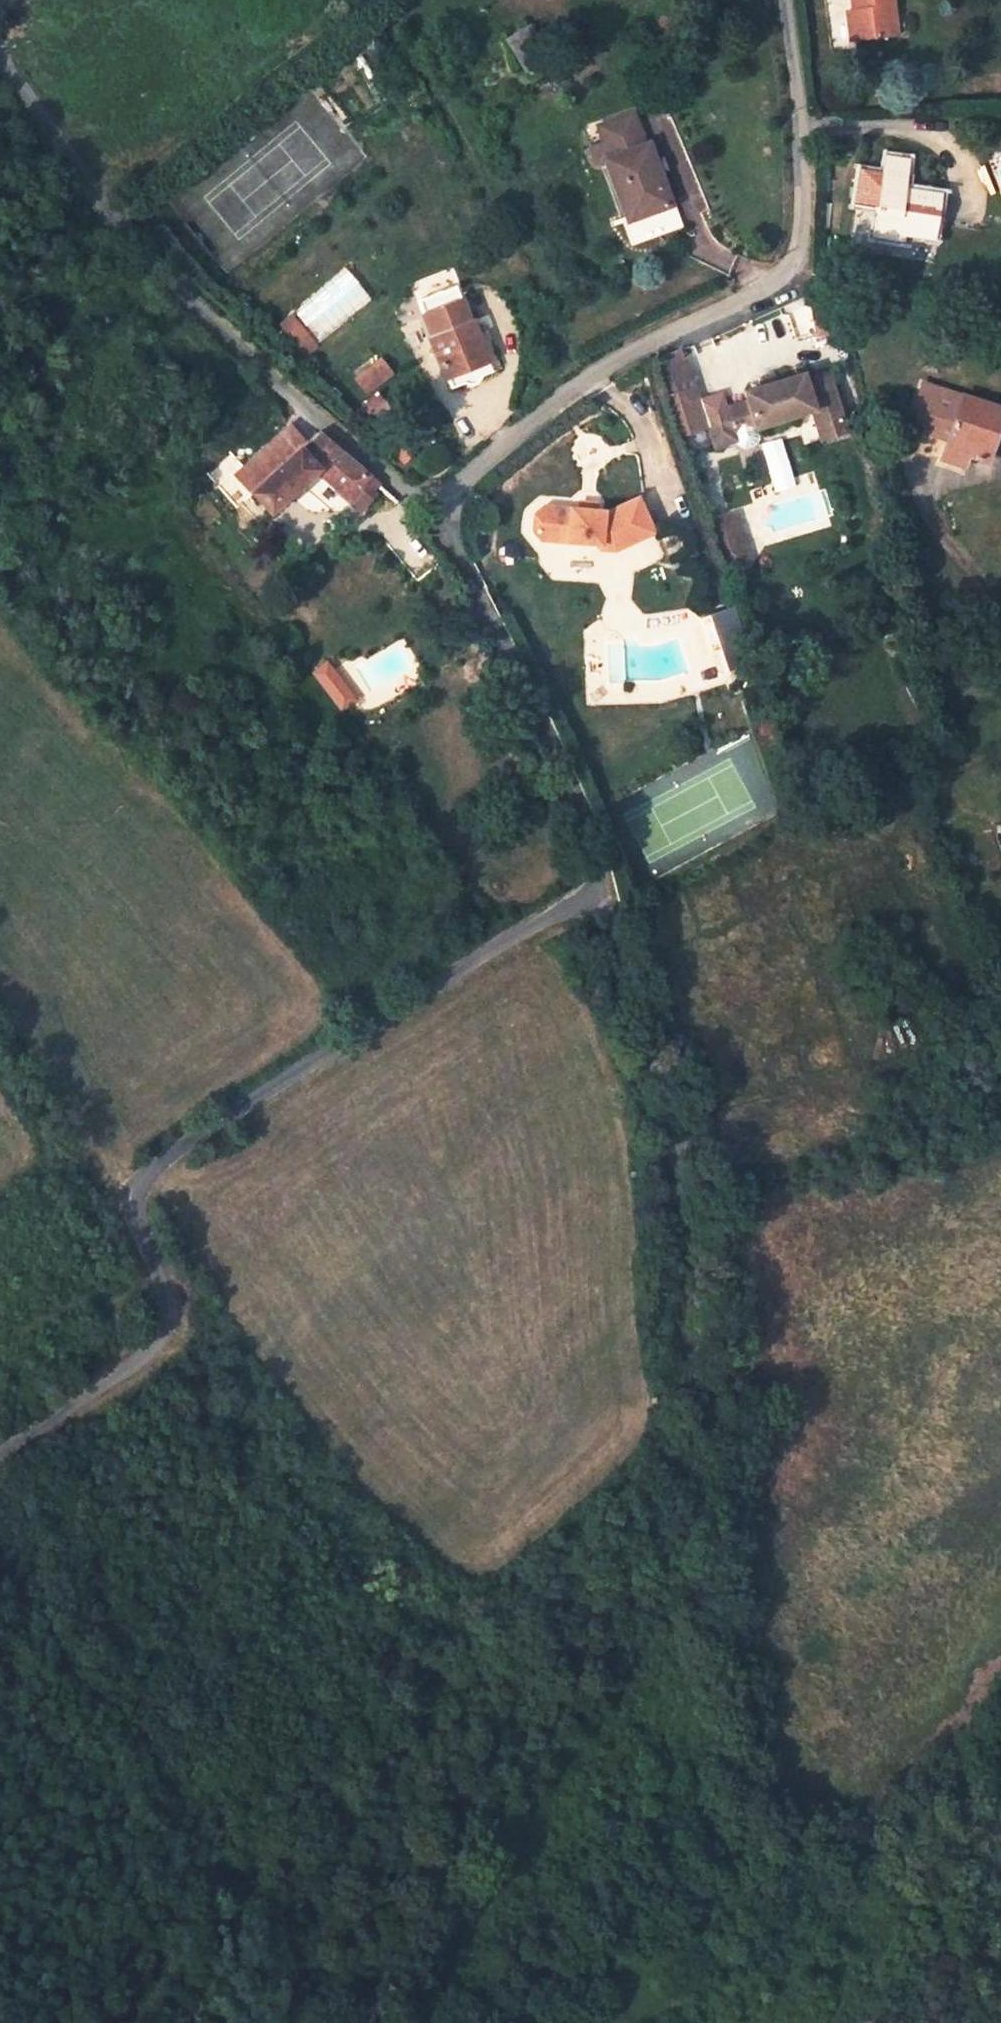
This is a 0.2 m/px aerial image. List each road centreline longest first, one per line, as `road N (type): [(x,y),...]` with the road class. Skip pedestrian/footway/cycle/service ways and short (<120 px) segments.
road 1 (track): [(597,885),(698,1203),(699,1401),(689,1489),(697,1555),(766,1805),(778,1829),(873,1844),(960,1887),(987,1919),(1000,1982)]
road 2 (residential): [(0,1449),(159,1340),(166,1291),(131,1214),(147,1172),(479,958),(588,900),(597,885)]
road 3 (residential): [(429,509),(608,364),(764,297),(791,274),(805,228),(783,0)]
road 4 (residential): [(0,61),(176,288),(429,509)]
road 5 (residential): [(429,509),(553,751),(591,843),(597,885)]

